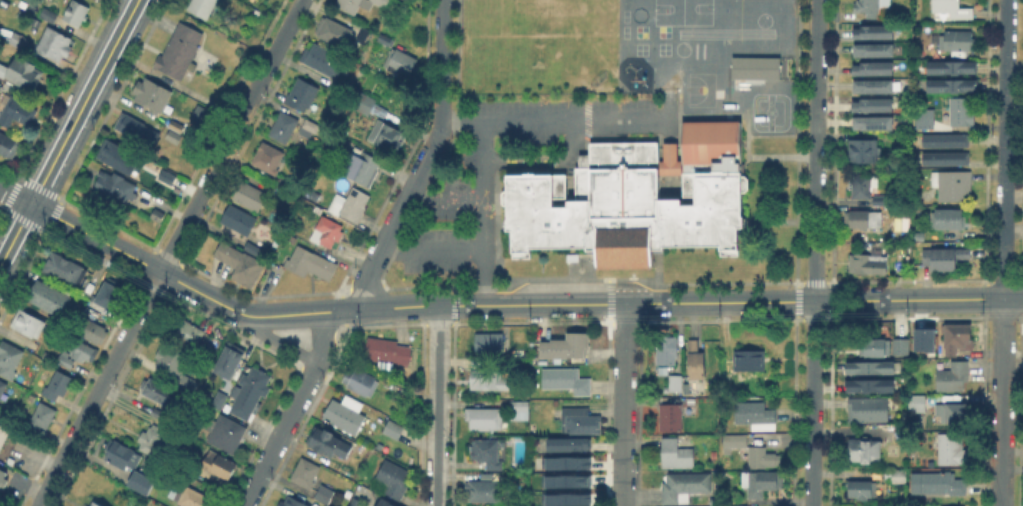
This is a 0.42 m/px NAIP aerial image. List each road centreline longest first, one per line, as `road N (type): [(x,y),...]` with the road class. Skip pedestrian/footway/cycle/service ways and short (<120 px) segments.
road 1 (residential): [(39,505),(303,0)]
road 2 (residential): [(1001,505),(1008,0)]
road 3 (residential): [(811,505),(818,0)]
road 4 (tertiary): [(1022,299),(668,303)]
road 5 (tertiary): [(252,317),(32,205)]
road 6 (tertiary): [(484,305),(252,317)]
road 7 (tertiary): [(32,205),(138,0)]
road 8 (residential): [(244,505),(318,364),(318,313)]
road 9 (residential): [(364,309),(368,269),(440,122)]
road 10 (residential): [(622,505),(626,304)]
road 11 (residential): [(436,505),(439,306)]
road 12 (tertiary): [(668,303),(484,305)]
road 13 (residential): [(440,122),(443,0)]

